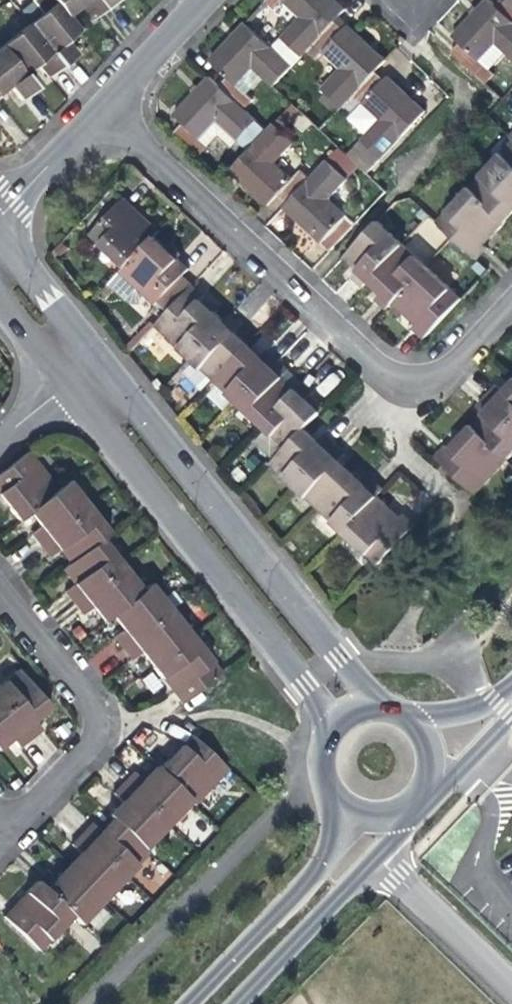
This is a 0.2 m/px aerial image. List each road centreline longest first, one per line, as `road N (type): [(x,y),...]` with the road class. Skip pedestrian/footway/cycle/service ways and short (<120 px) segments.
road 1 (residential): [(102,110),(387,375),(418,380),(448,369),(511,303)]
road 2 (tertiary): [(378,701),(100,358)]
road 3 (tertiary): [(66,386),(329,724)]
road 4 (residential): [(0,590),(95,712),(91,746),(0,836)]
road 5 (secondary): [(335,808),(333,838),(307,875),(192,1003)]
road 6 (secondary): [(236,1003),(373,856)]
road 7 (residential): [(511,987),(373,856)]
road 8 (tertiary): [(100,358),(0,235)]
road 9 (residential): [(199,0),(102,110)]
road 10 (residential): [(102,110),(0,213)]

